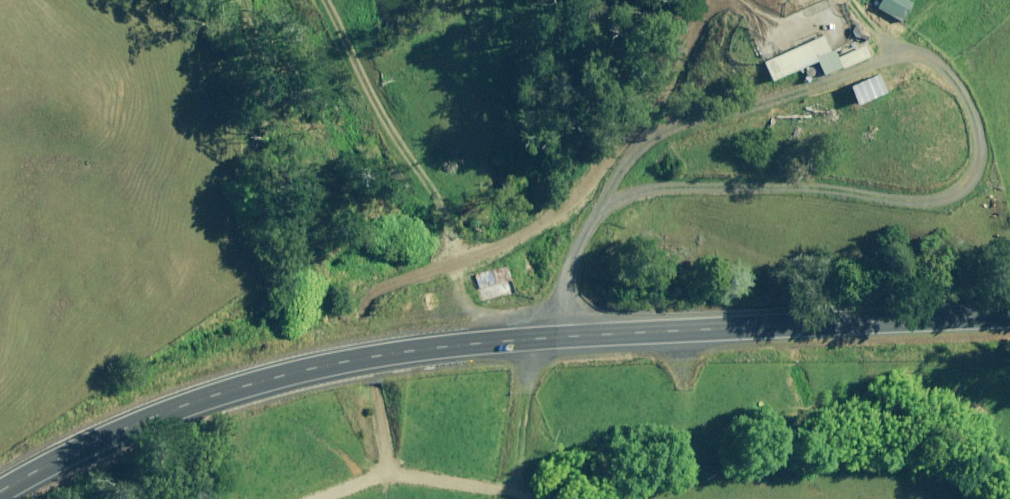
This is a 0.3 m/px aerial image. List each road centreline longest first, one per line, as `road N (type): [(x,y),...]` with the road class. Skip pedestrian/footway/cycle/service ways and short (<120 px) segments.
road 1 (primary): [(0,490),(109,432),(267,372),(394,344),(518,330),(1009,311)]
road 2 (track): [(318,0),(448,230),(433,277),(372,298),(366,318),(380,385),(383,482)]
road 3 (track): [(68,0),(132,105),(190,401)]
road 4 (track): [(719,0),(688,34),(640,128),(593,183),(545,228),(475,267),(433,277)]
road 5 (track): [(500,498),(383,482),(323,498)]
road 6 (track): [(551,328),(517,428),(510,498)]

